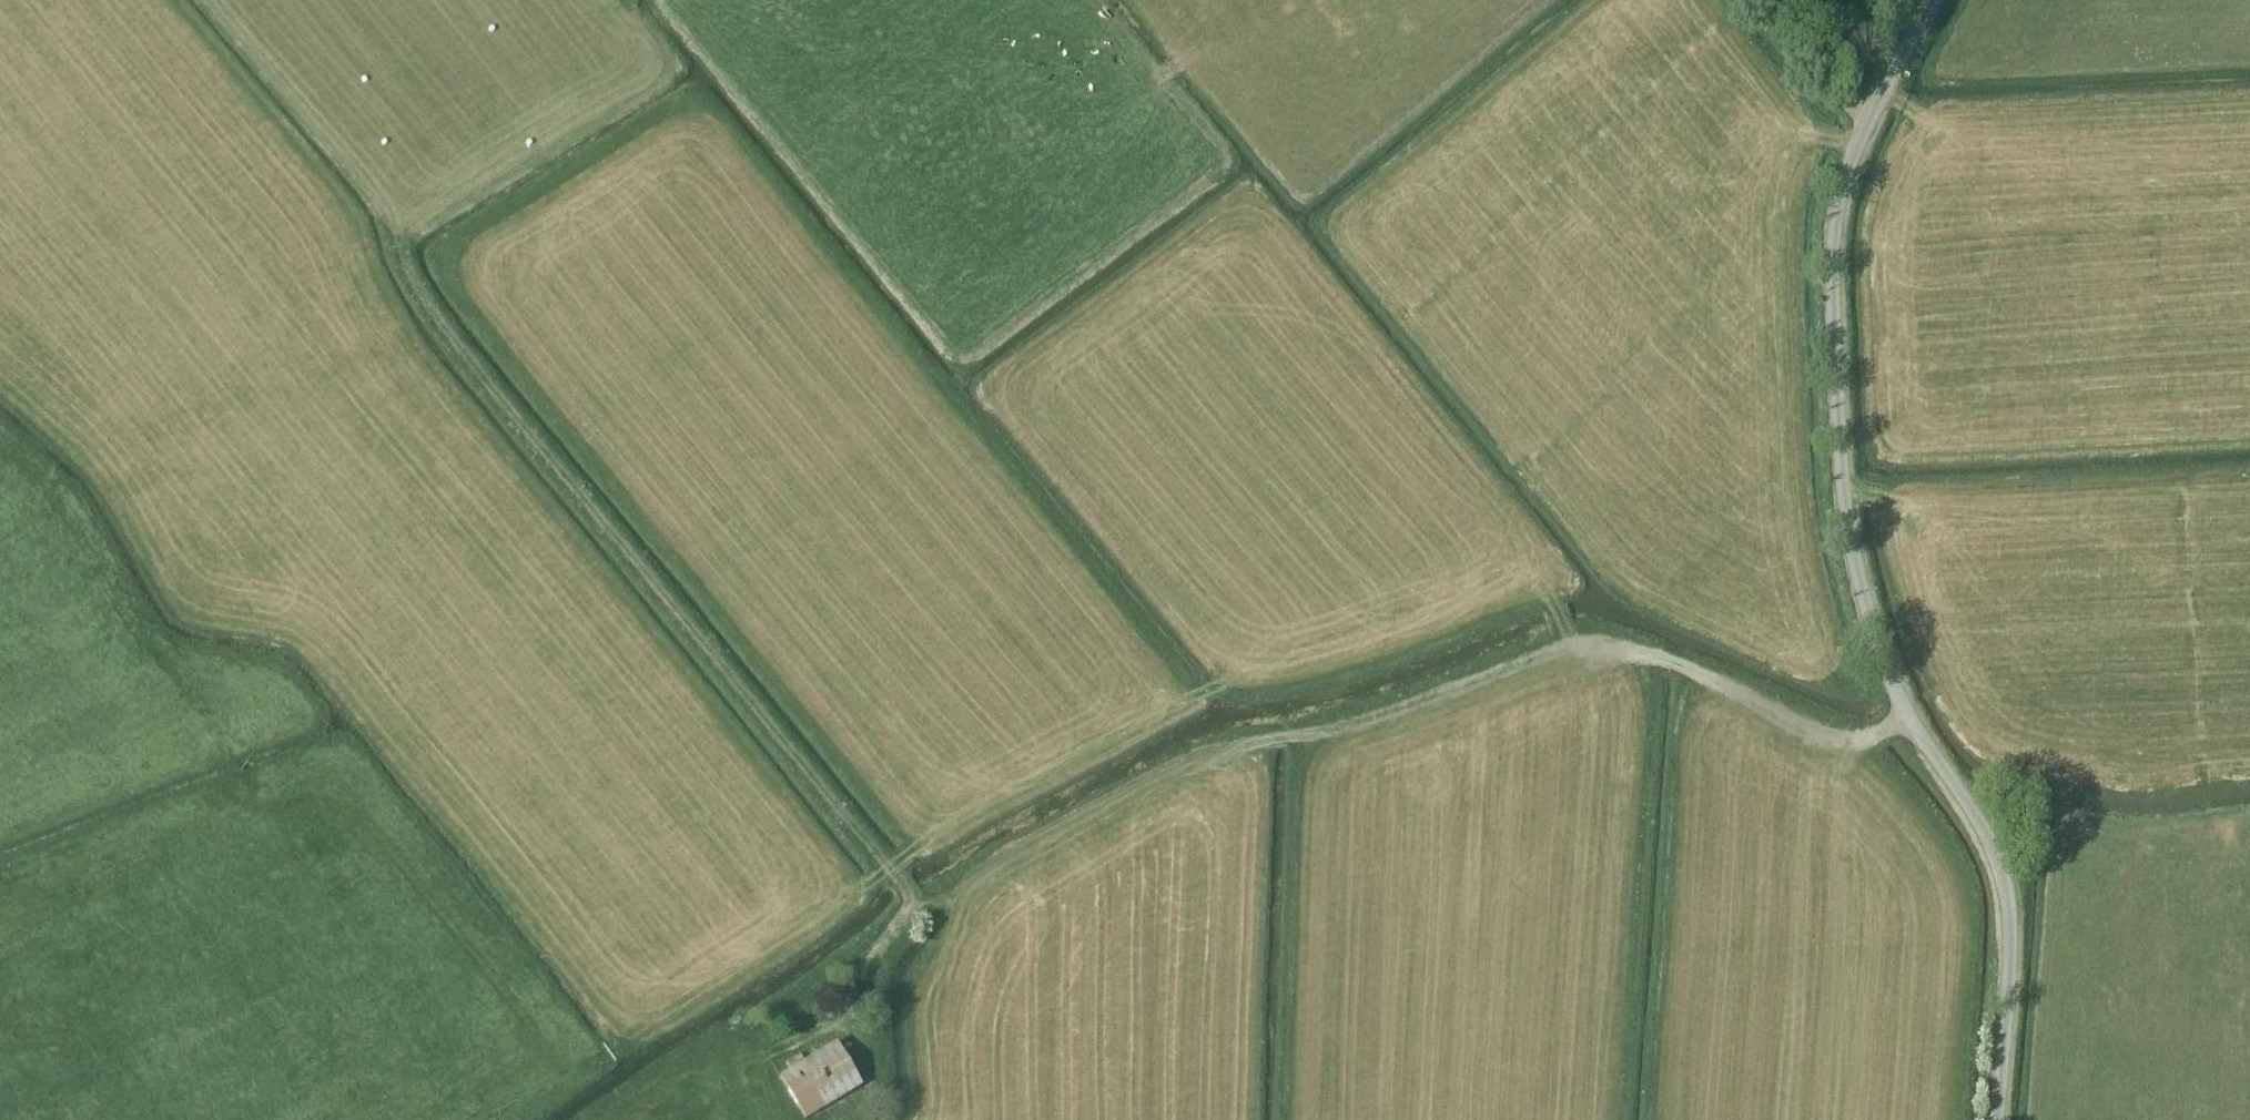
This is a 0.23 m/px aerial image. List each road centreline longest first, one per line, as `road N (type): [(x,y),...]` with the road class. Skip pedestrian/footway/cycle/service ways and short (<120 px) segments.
road 1 (track): [(211,0),(378,200),(408,276),(443,330),(900,890),(904,929),(863,967),(848,1021)]
road 2 (unclassified): [(1994,1119),(2010,955),(2002,871),(1984,827),(1901,699),(1851,557),(1841,476),(1831,249),(1850,161),(1929,0)]

